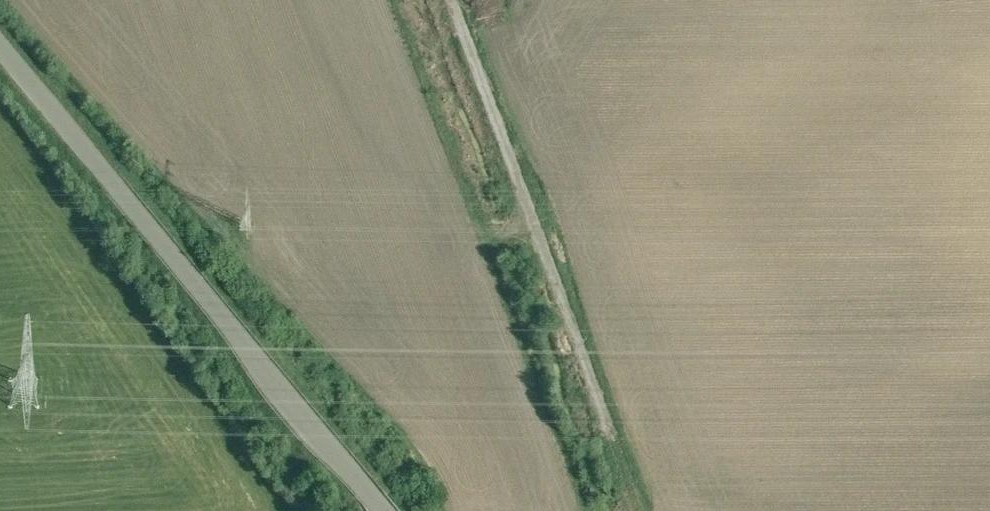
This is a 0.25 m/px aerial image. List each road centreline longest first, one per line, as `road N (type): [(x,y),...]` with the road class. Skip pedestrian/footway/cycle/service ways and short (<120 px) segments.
road 1 (unclassified): [(379,510),(0,40)]
road 2 (track): [(470,0),(661,510)]

